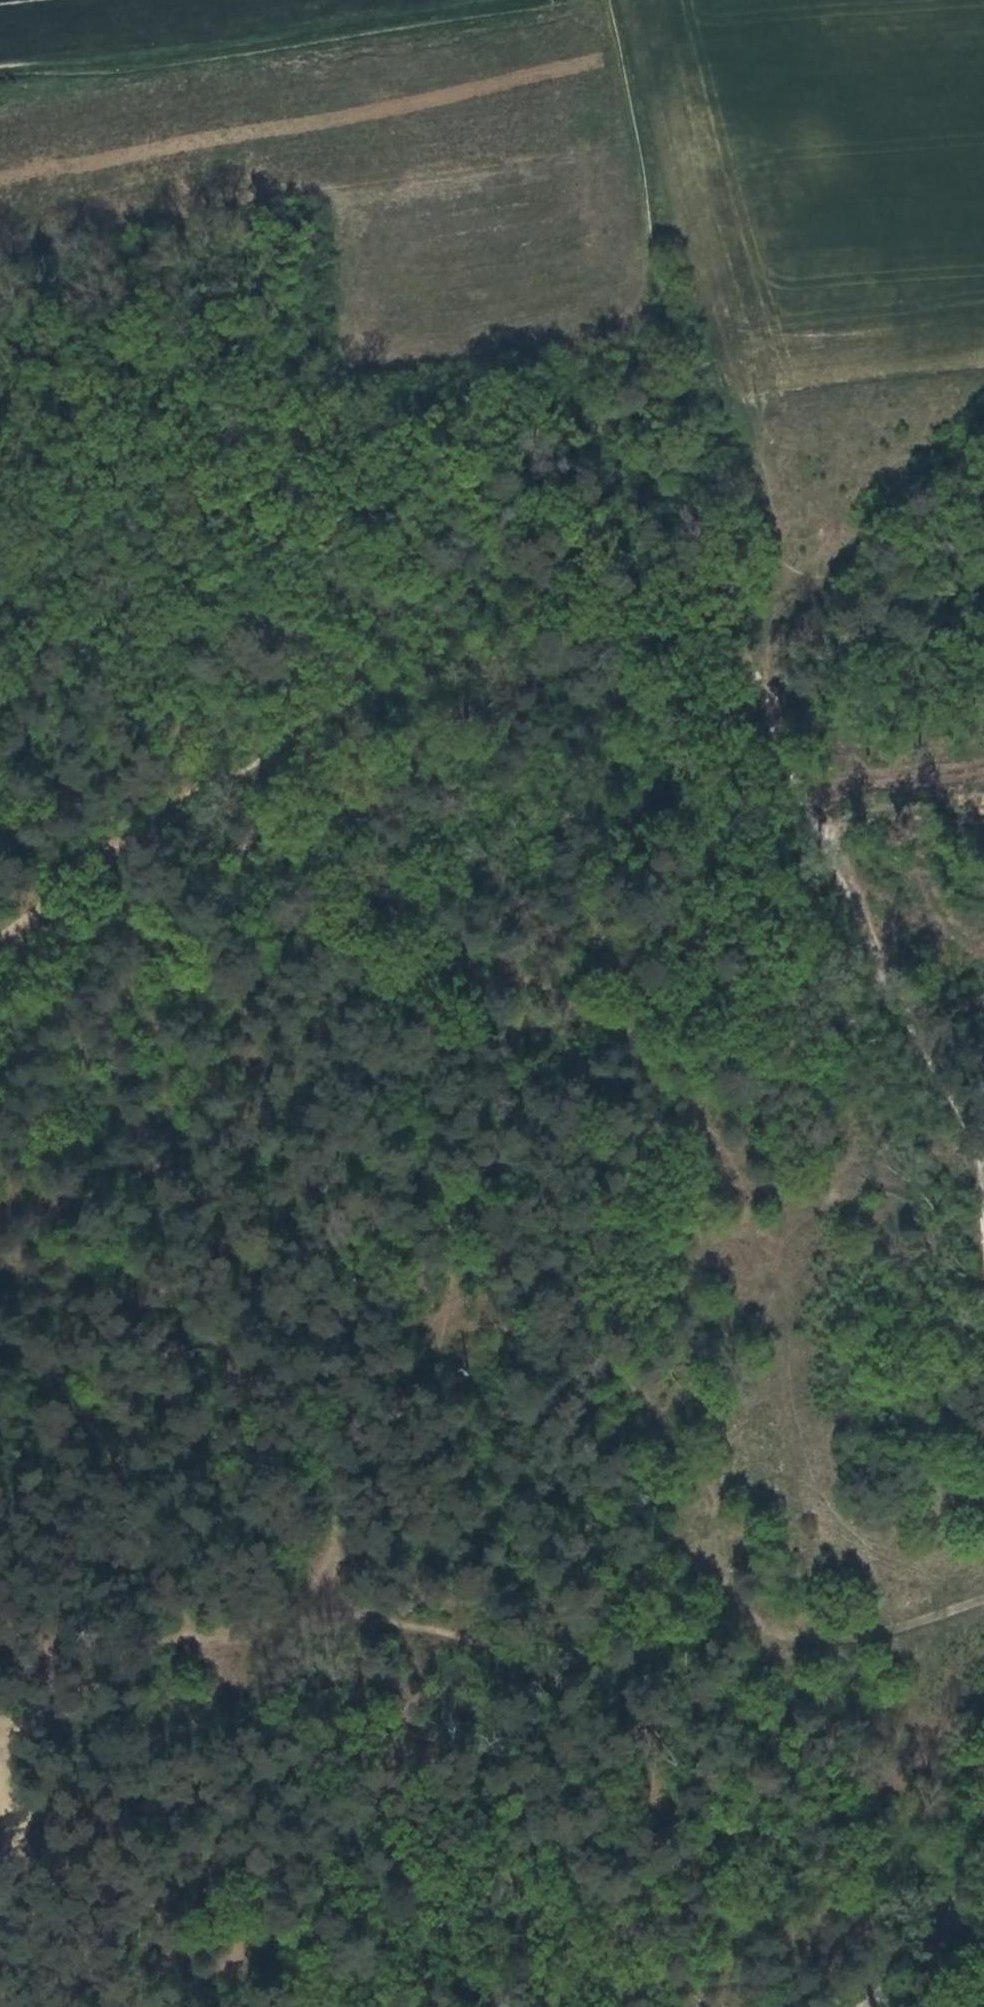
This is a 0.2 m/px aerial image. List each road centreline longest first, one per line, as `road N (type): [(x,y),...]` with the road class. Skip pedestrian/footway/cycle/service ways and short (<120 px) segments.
road 1 (track): [(562,0),(203,59),(0,73)]
road 2 (track): [(869,2006),(949,1931),(964,1855),(983,1825)]

